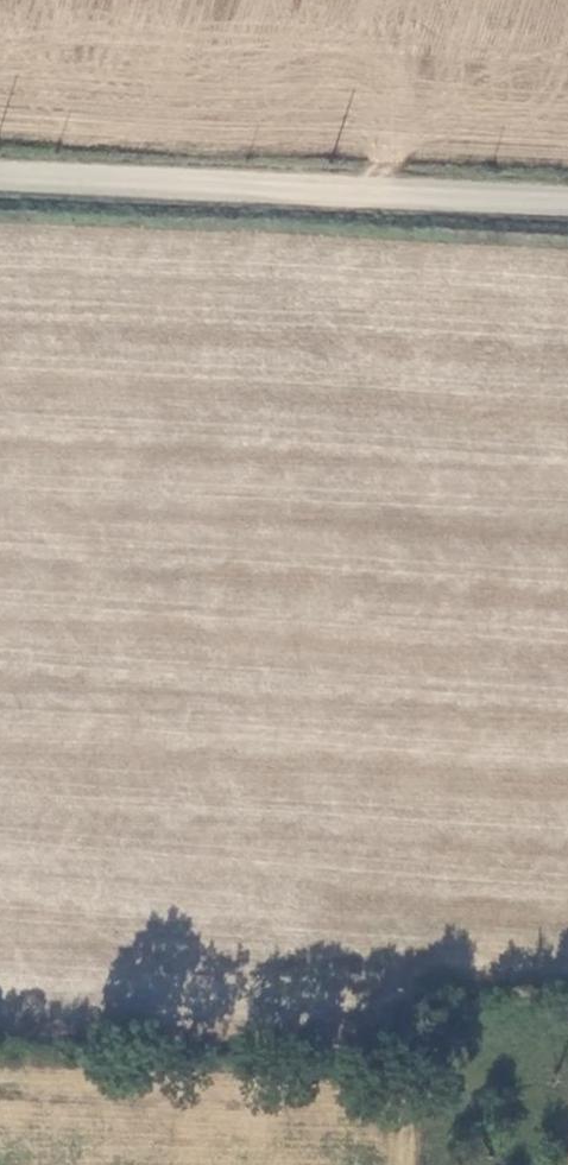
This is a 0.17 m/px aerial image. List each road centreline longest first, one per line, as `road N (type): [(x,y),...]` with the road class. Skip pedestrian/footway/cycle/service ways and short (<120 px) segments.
road 1 (unclassified): [(0,175),(567,199)]

